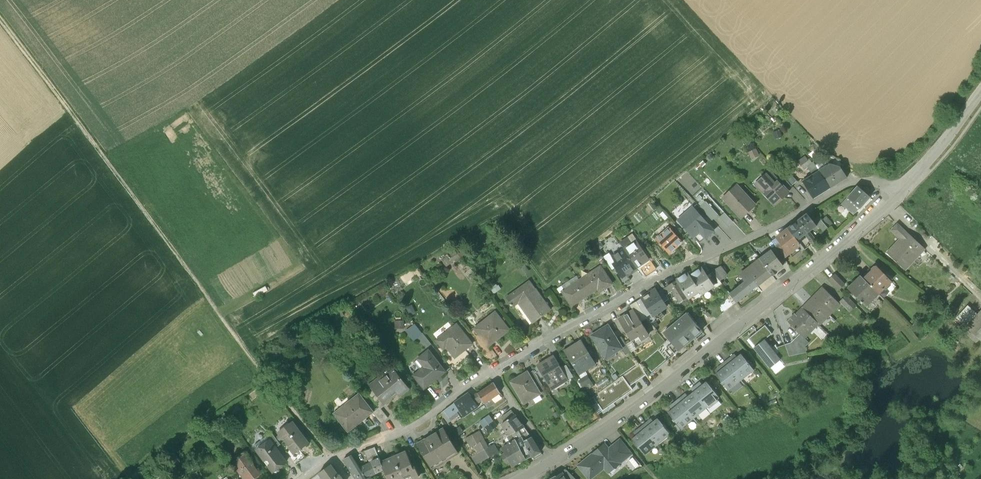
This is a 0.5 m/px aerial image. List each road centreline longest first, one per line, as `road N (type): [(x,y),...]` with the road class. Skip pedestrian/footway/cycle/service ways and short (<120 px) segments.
road 1 (track): [(0,10),(332,460)]
road 2 (residential): [(893,195),(873,180),(850,182),(661,276),(495,371)]
road 3 (tertiary): [(893,195),(719,343),(555,461)]
road 4 (residential): [(495,371),(429,415),(336,458)]
road 5 (tertiary): [(980,90),(893,195)]

